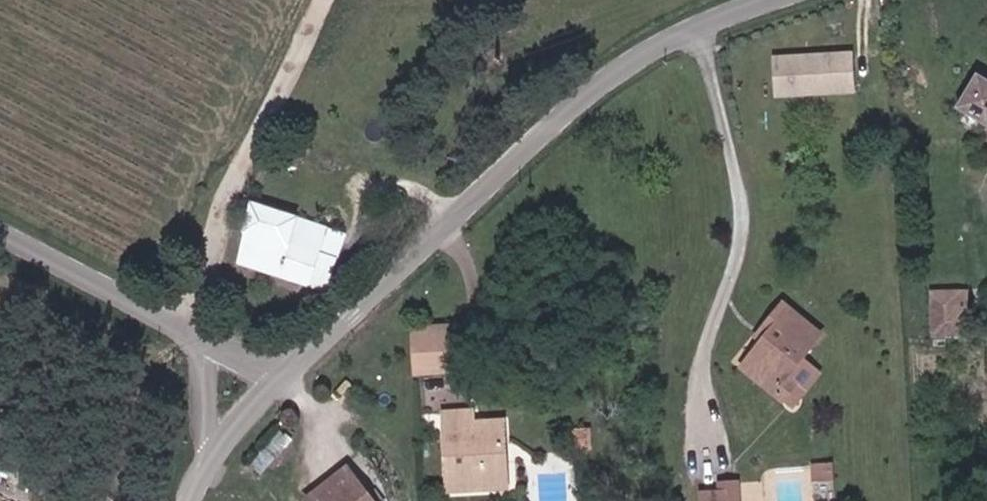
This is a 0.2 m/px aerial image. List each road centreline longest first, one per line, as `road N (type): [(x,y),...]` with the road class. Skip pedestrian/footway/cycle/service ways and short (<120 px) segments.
road 1 (tertiary): [(299,355),(406,270),(614,73),(716,18),(778,0)]
road 2 (tertiary): [(0,231),(186,327)]
road 3 (unclassified): [(212,455),(299,355)]
road 4 (unclassified): [(186,327),(203,360),(212,455)]

